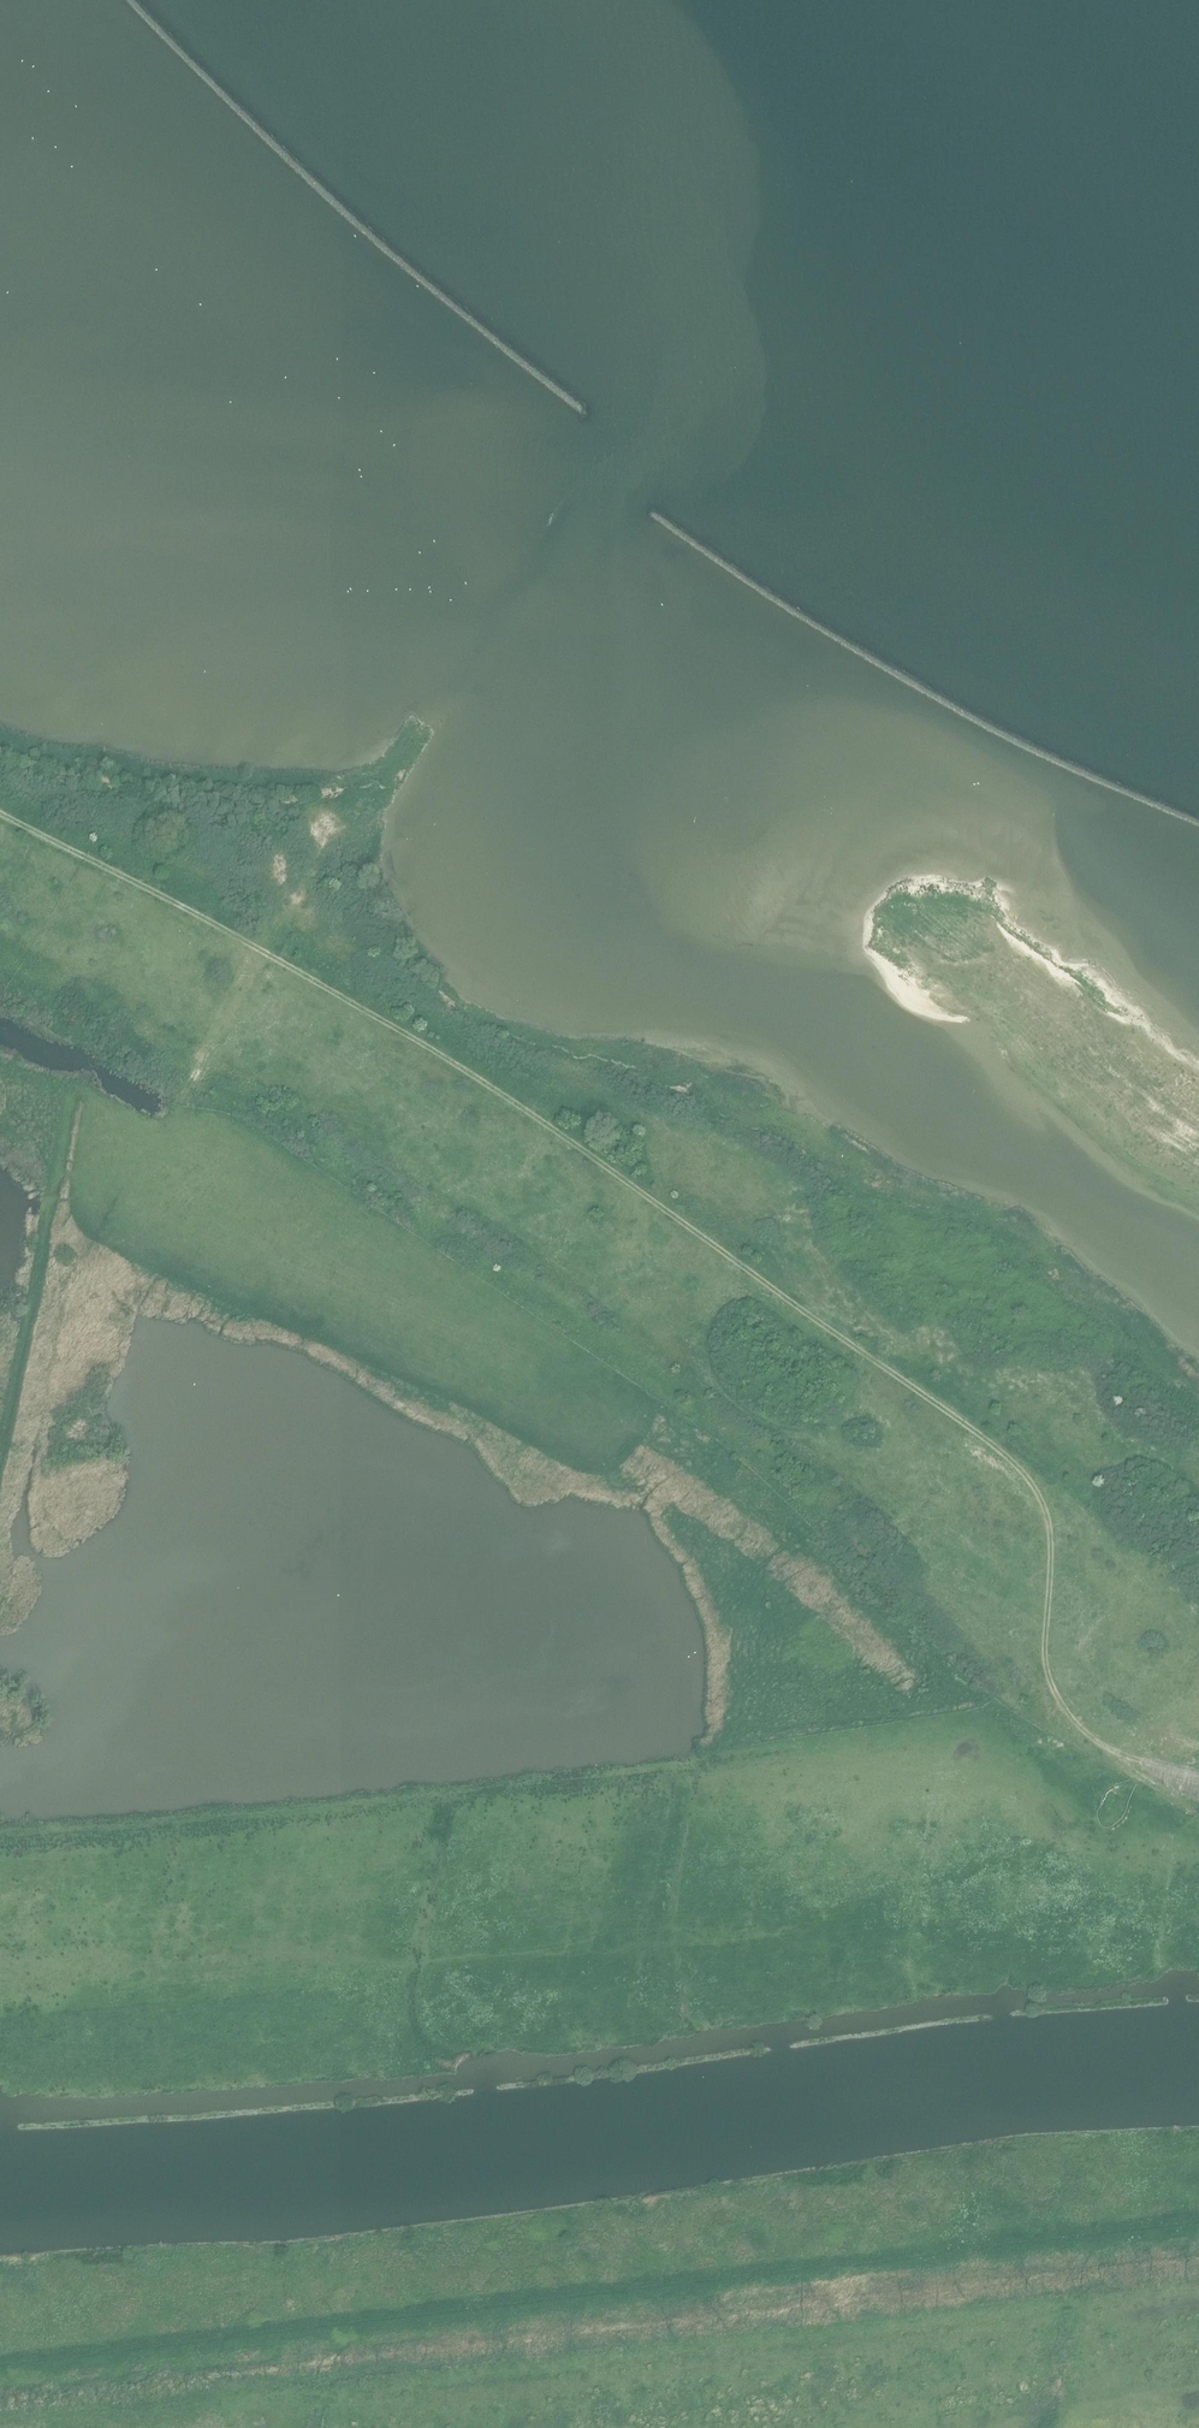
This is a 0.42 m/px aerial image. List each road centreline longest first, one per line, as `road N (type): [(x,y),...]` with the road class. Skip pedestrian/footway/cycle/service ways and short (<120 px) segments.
road 1 (track): [(1145,1761),(1091,1738),(1047,1675),(1046,1507),(1021,1471),(987,1442),(467,1072),(0,814)]
road 2 (track): [(354,852),(300,871),(274,906),(163,1123),(74,1089),(0,1461)]

